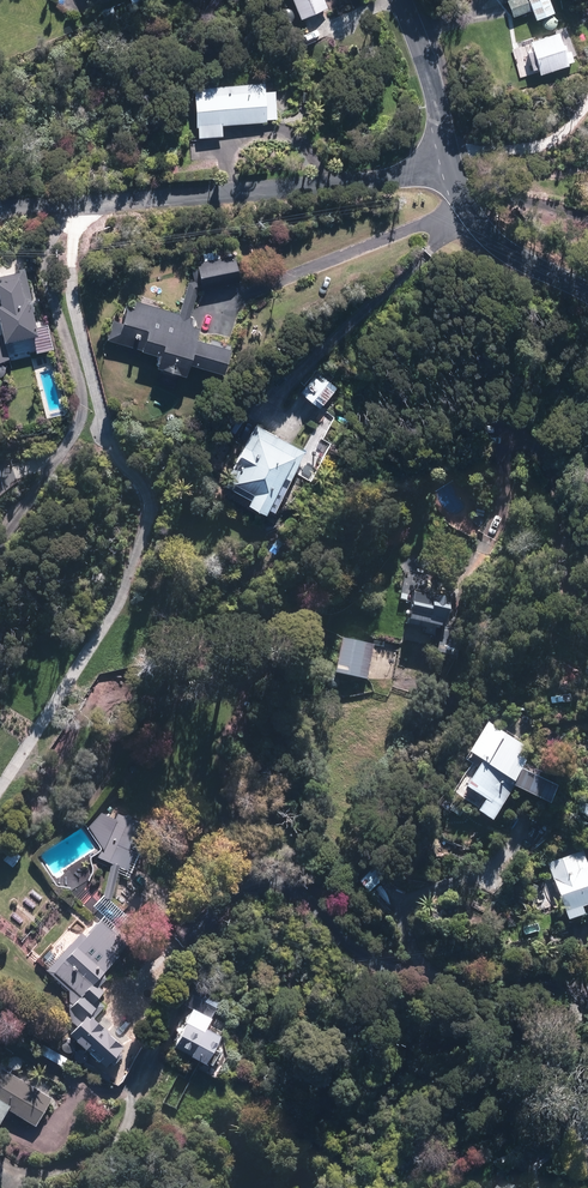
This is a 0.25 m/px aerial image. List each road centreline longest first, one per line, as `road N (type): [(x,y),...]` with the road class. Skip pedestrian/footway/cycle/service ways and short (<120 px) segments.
road 1 (residential): [(0,203),(228,195),(409,177),(449,160)]
road 2 (residential): [(449,160),(467,205),(500,247),(587,294)]
road 3 (residential): [(403,0),(449,160)]

